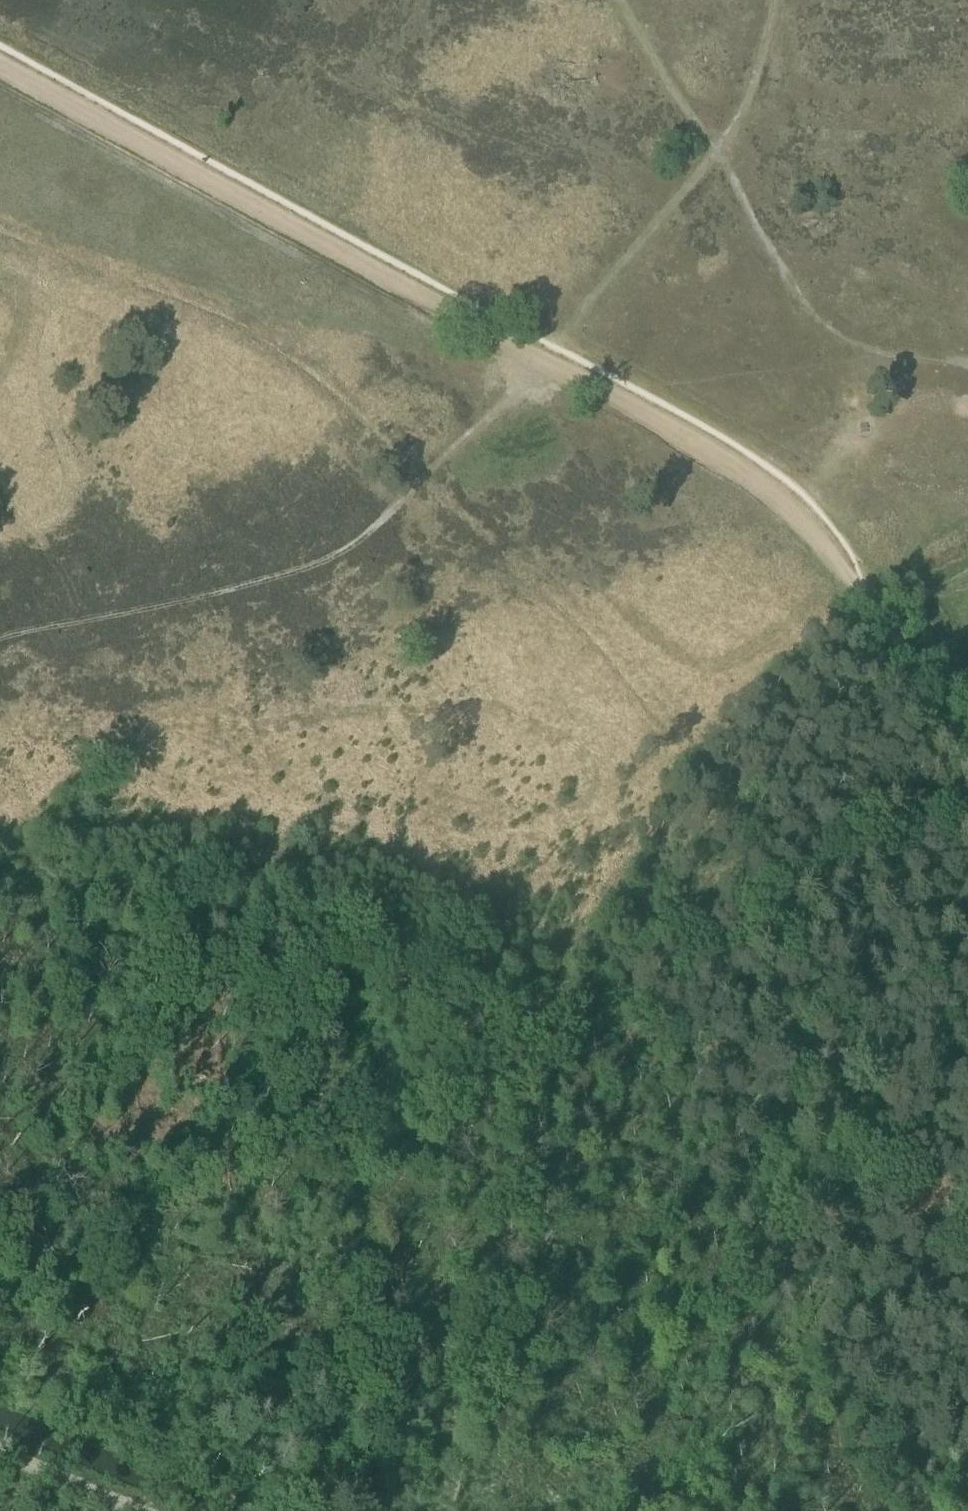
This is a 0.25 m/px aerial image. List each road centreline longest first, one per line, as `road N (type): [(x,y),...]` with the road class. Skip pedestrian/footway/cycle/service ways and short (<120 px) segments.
road 1 (track): [(0,59),(746,473),(812,530),(967,751)]
road 2 (track): [(152,1510),(0,1445)]

